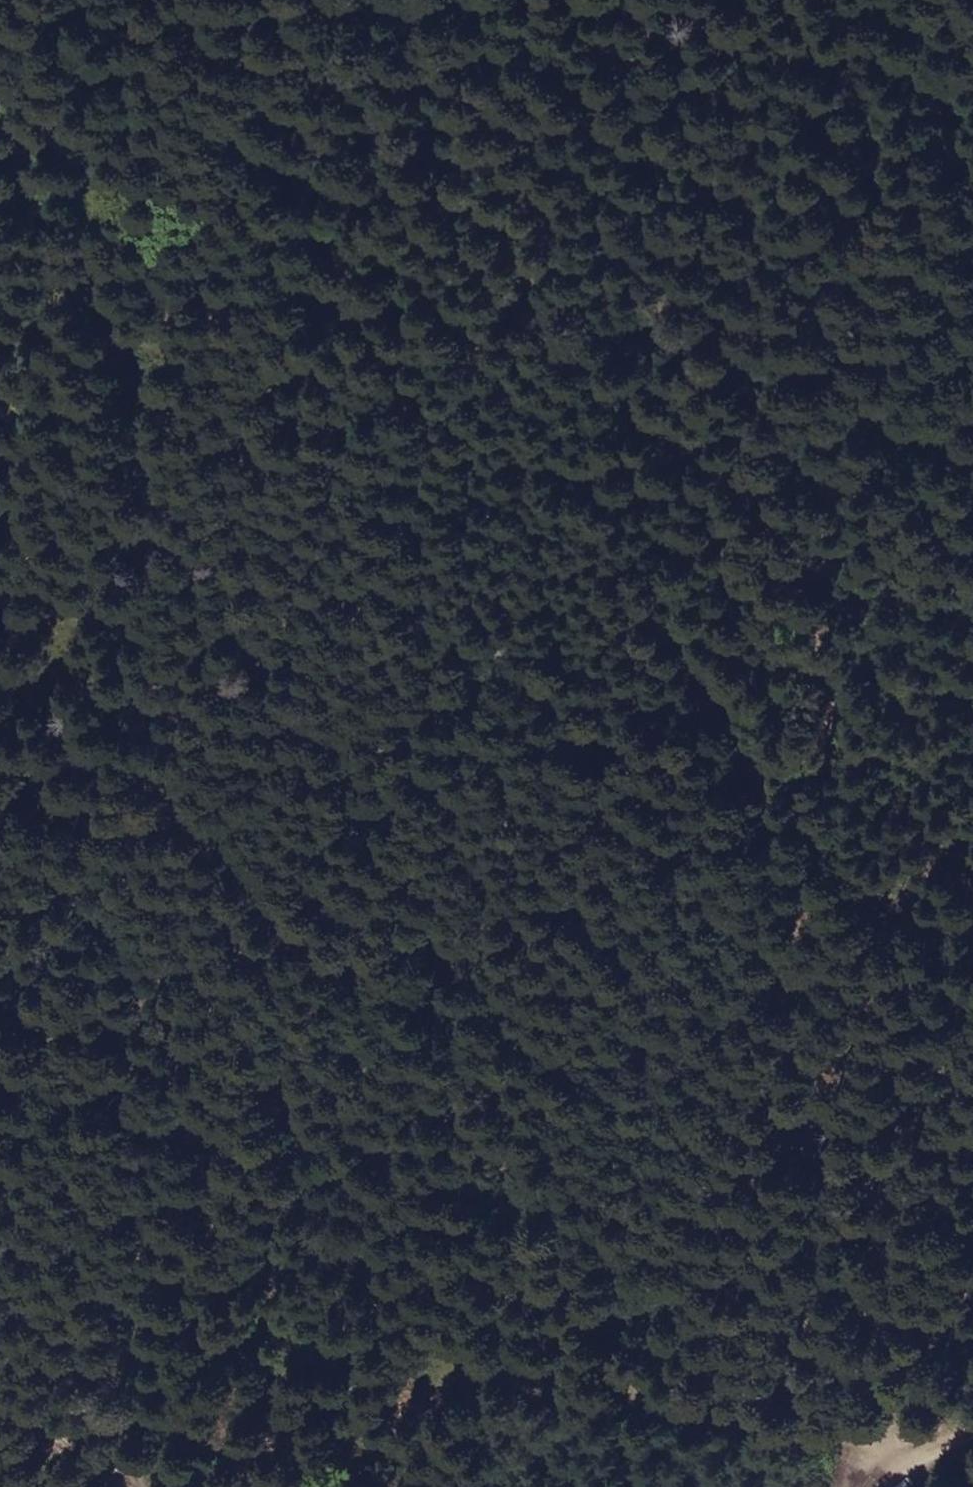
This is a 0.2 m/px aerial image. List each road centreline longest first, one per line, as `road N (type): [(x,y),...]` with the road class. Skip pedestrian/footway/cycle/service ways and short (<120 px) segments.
road 1 (track): [(972,1445),(874,1468),(856,1486)]
road 2 (track): [(104,1486),(0,1417)]

